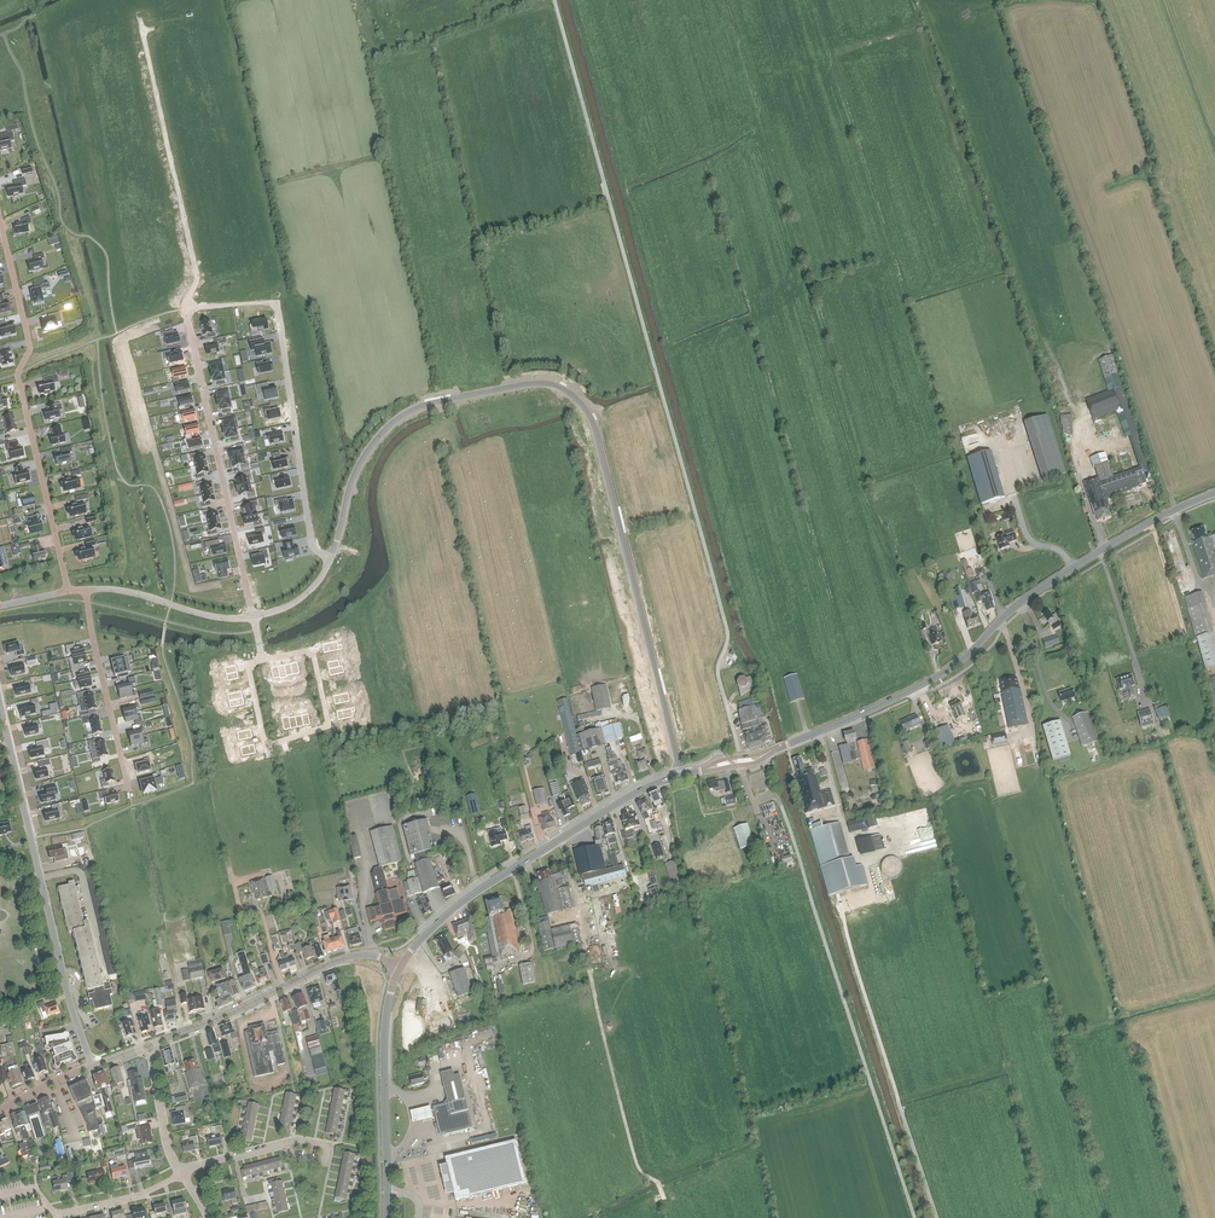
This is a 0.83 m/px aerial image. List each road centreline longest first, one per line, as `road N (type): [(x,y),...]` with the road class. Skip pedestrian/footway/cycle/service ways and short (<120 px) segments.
road 1 (unclassified): [(329,564),(361,462),(407,413),(537,384),(563,390),(596,436),(681,775)]
road 2 (secondary): [(768,752),(935,679),(1048,583),(1214,493)]
road 3 (unclassified): [(915,1217),(780,801),(753,803),(742,765)]
road 4 (residential): [(0,222),(30,350),(19,385),(68,591)]
road 5 (unclassified): [(92,1066),(0,704)]
road 6 (residential): [(329,564),(311,537),(276,308),(185,309)]
road 7 (secondary): [(400,965),(463,899),(622,800),(681,775)]
road 8 (residential): [(253,617),(185,309)]
road 9 (residential): [(185,309),(197,275),(138,14)]
road 10 (unclassified): [(262,660),(313,649),(329,726),(265,747),(247,663)]
road 11 (secondary): [(388,1193),(384,1030),(400,965)]
road 12 (unclassified): [(85,590),(133,806)]
road 13 (tertiary): [(149,1044),(347,957)]
road 14 (unclassified): [(85,590),(124,591),(224,619),(253,617)]
road 15 (residential): [(55,1216),(145,1193),(182,1173)]
road 16 (residential): [(182,1173),(167,1145),(149,1044)]

